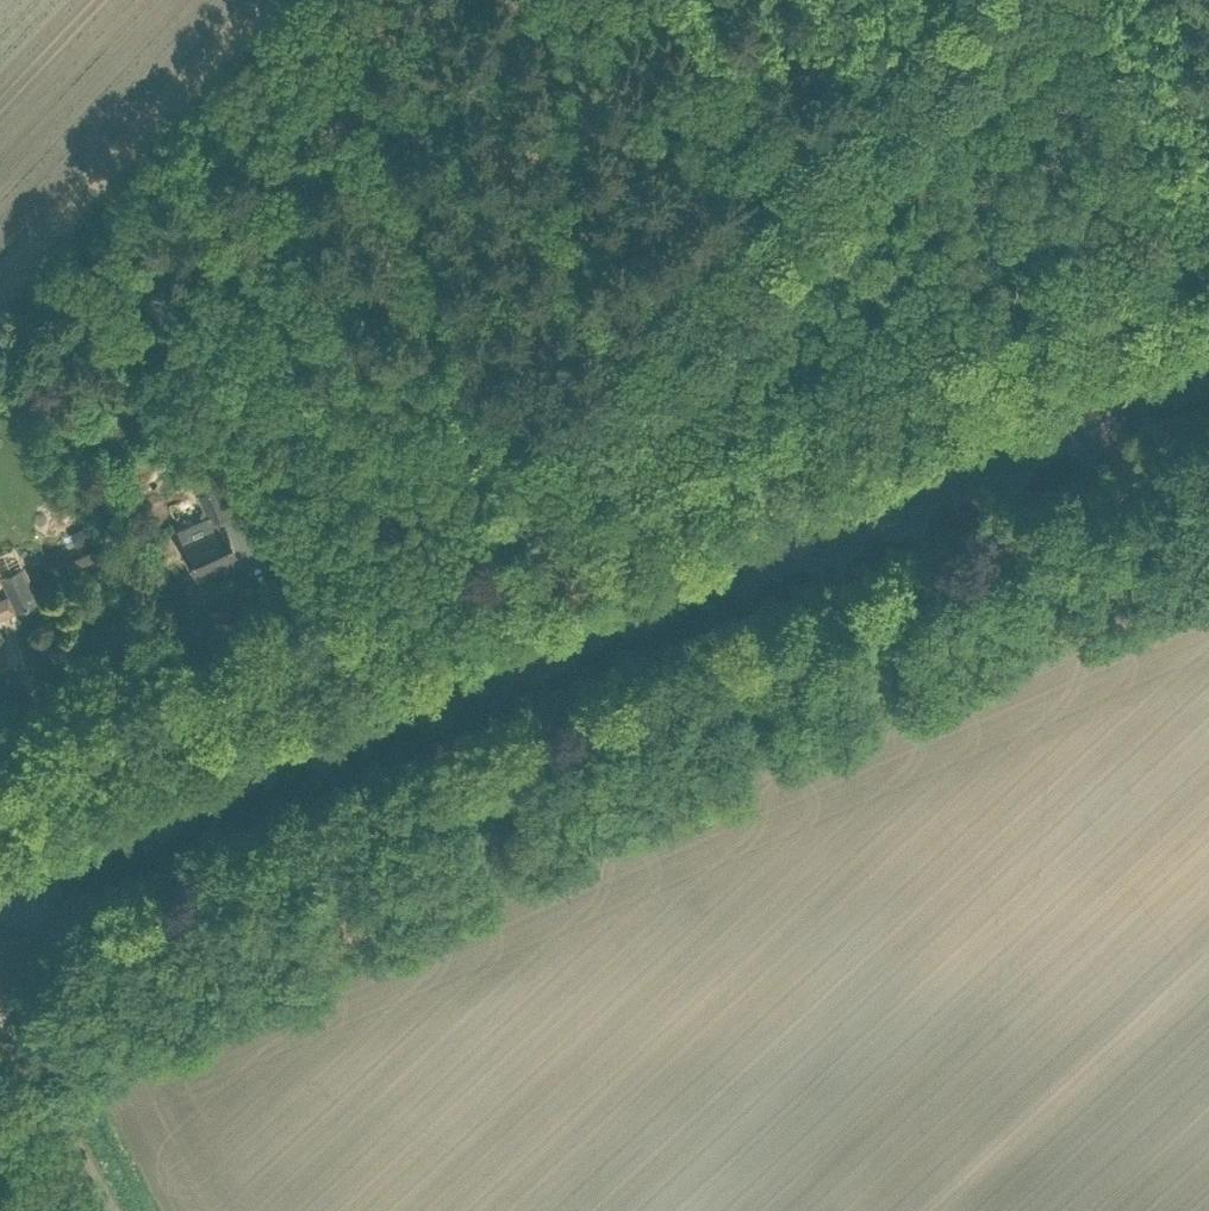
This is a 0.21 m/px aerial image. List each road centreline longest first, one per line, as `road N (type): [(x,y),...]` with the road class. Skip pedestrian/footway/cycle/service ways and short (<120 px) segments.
road 1 (unclassified): [(0,792),(1208,262)]
road 2 (track): [(1208,473),(0,985)]
road 3 (track): [(591,531),(579,490),(580,437),(991,0)]
road 4 (unclassified): [(109,1210),(0,1005)]

